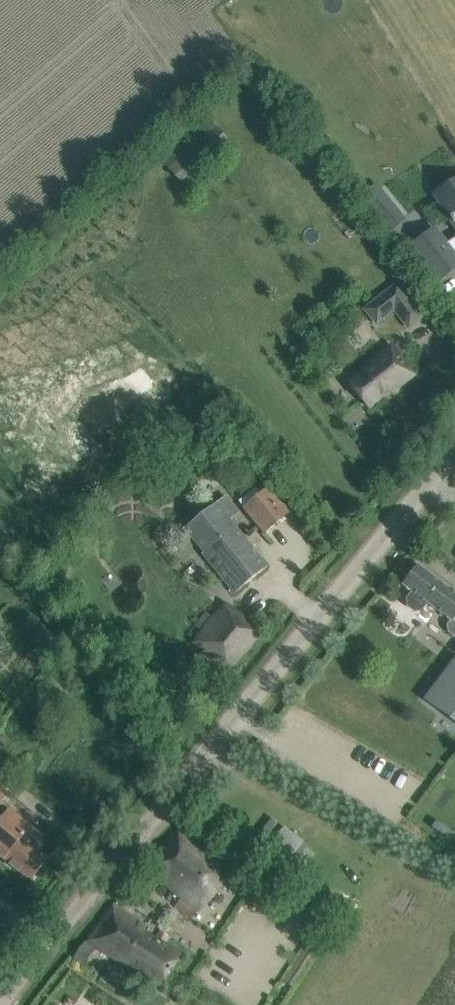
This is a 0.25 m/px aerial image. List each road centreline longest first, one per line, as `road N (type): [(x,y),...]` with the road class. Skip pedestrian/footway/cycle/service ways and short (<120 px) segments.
road 1 (unclassified): [(0,1004),(454,452)]

